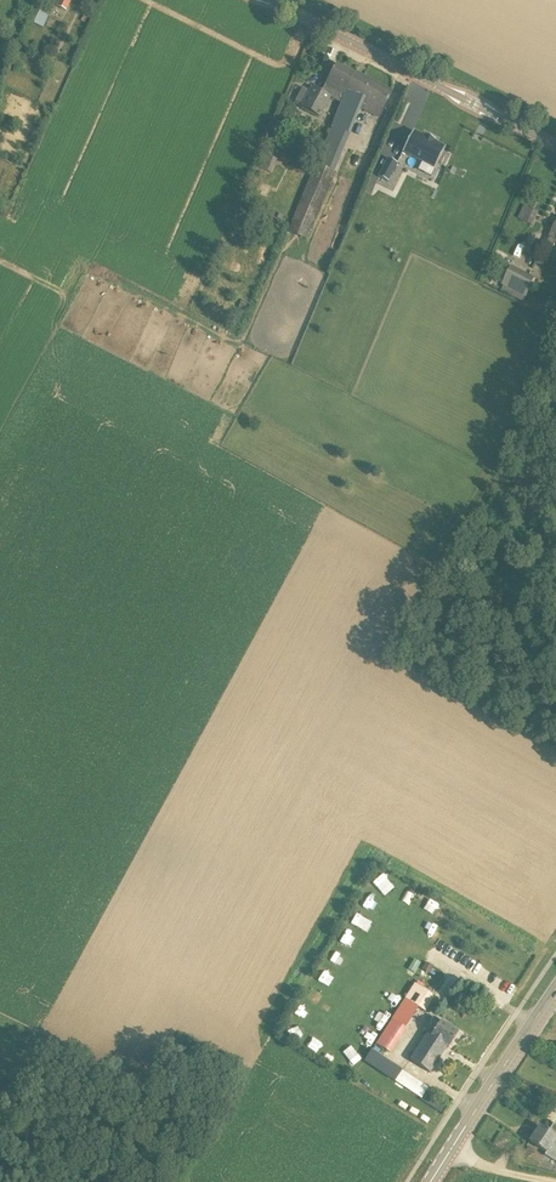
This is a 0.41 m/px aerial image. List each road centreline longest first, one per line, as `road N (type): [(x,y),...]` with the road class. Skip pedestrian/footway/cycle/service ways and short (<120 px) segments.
road 1 (tertiary): [(555,145),(275,0)]
road 2 (primary): [(555,990),(430,1181)]

